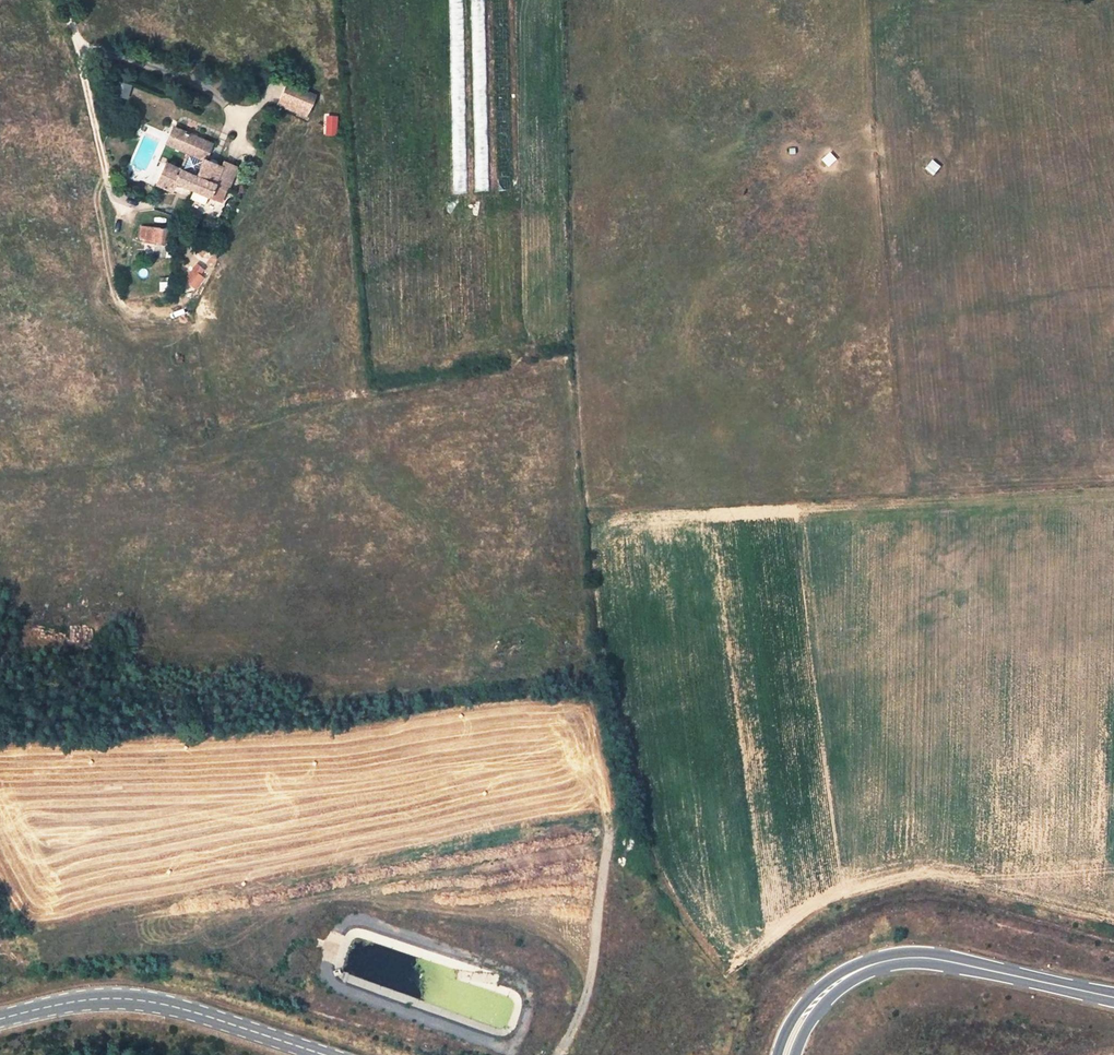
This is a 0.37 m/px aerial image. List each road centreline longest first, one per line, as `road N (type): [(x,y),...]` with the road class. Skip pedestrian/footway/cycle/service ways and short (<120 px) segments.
road 1 (tertiary): [(320,1054),(157,1005),(92,1003),(0,1019)]
road 2 (tertiary): [(856,971),(895,960),(947,960),(1113,1000)]
road 3 (tertiary): [(856,971),(813,994),(778,1054)]

